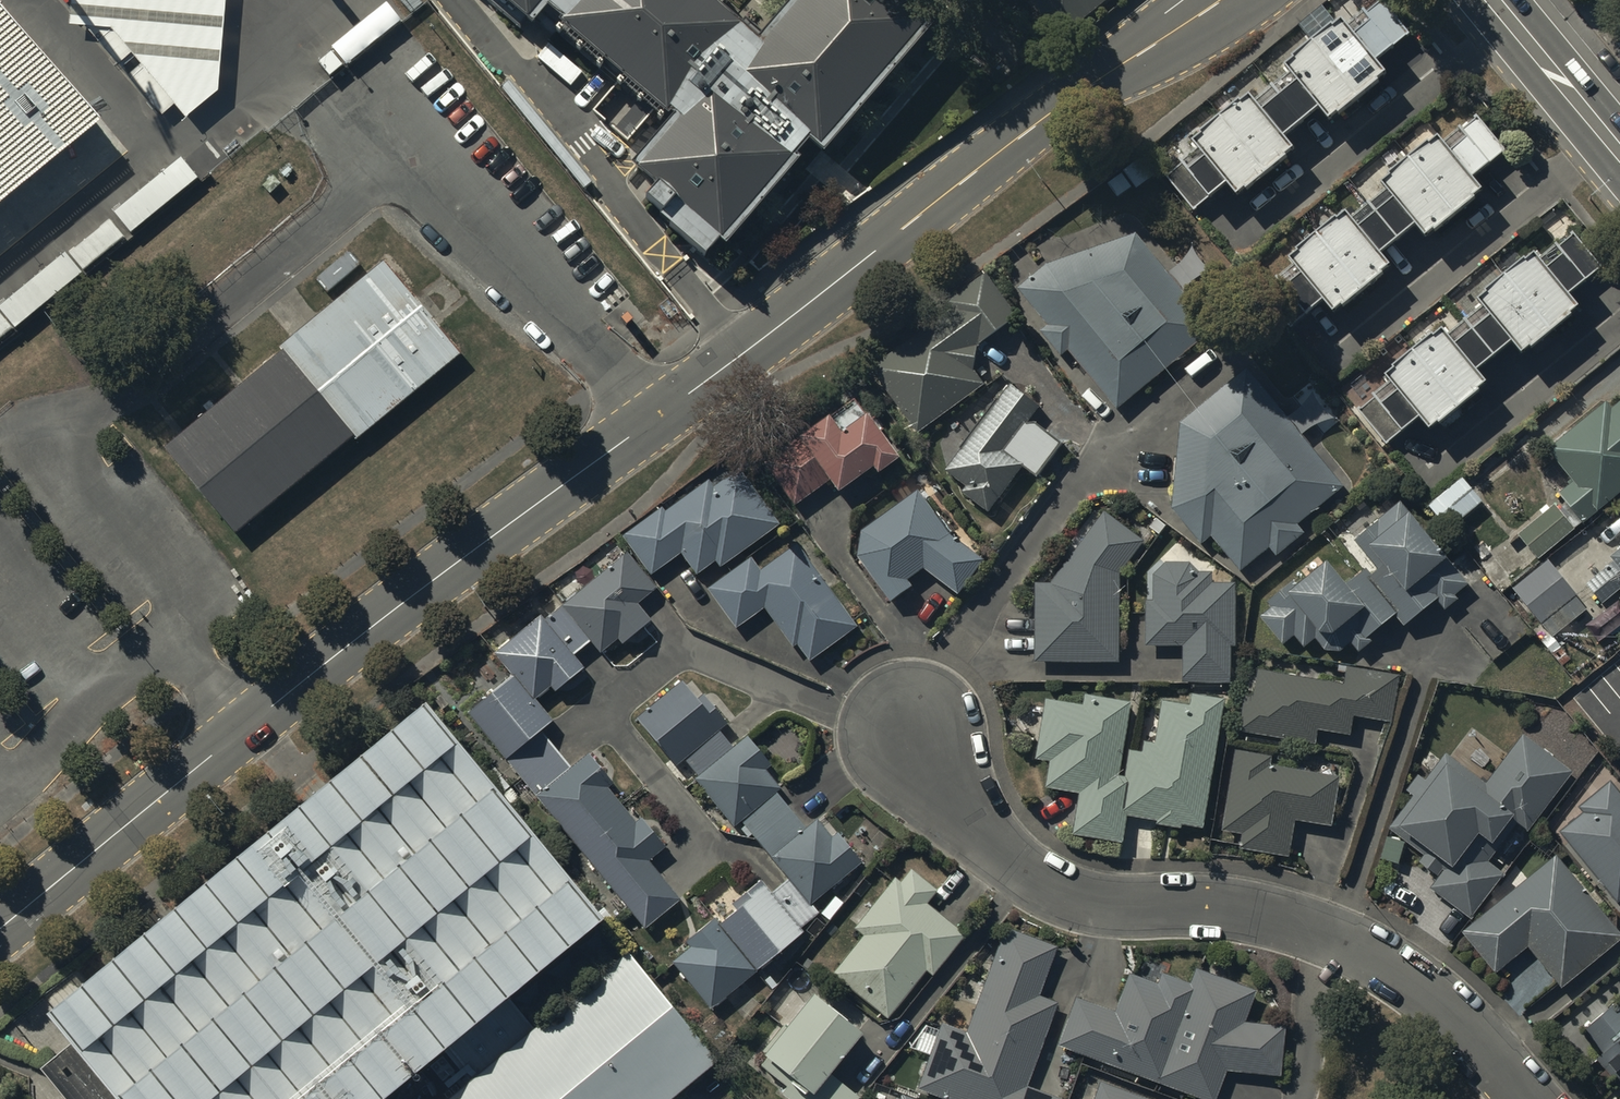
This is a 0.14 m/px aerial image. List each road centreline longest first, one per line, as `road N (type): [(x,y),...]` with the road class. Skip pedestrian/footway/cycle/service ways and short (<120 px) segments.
road 1 (unclassified): [(25,909),(425,585),(1103,76)]
road 2 (residential): [(1536,1098),(1494,1050),(1363,955),(1248,920),(1083,906),(1040,890),(955,812),(906,735)]
road 3 (primary): [(1619,151),(1495,0)]
road 4 (unclassified): [(1269,0),(1201,40),(1103,76)]

